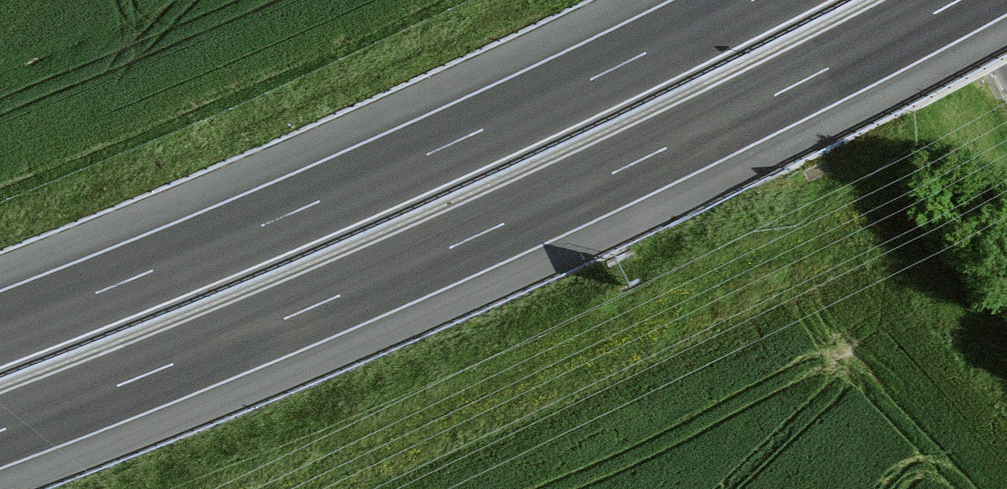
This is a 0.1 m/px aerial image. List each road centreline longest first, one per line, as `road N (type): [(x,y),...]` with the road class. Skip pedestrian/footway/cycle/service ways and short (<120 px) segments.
road 1 (motorway): [(0,431),(488,231),(958,0)]
road 2 (motorway): [(752,0),(448,145),(0,329)]

